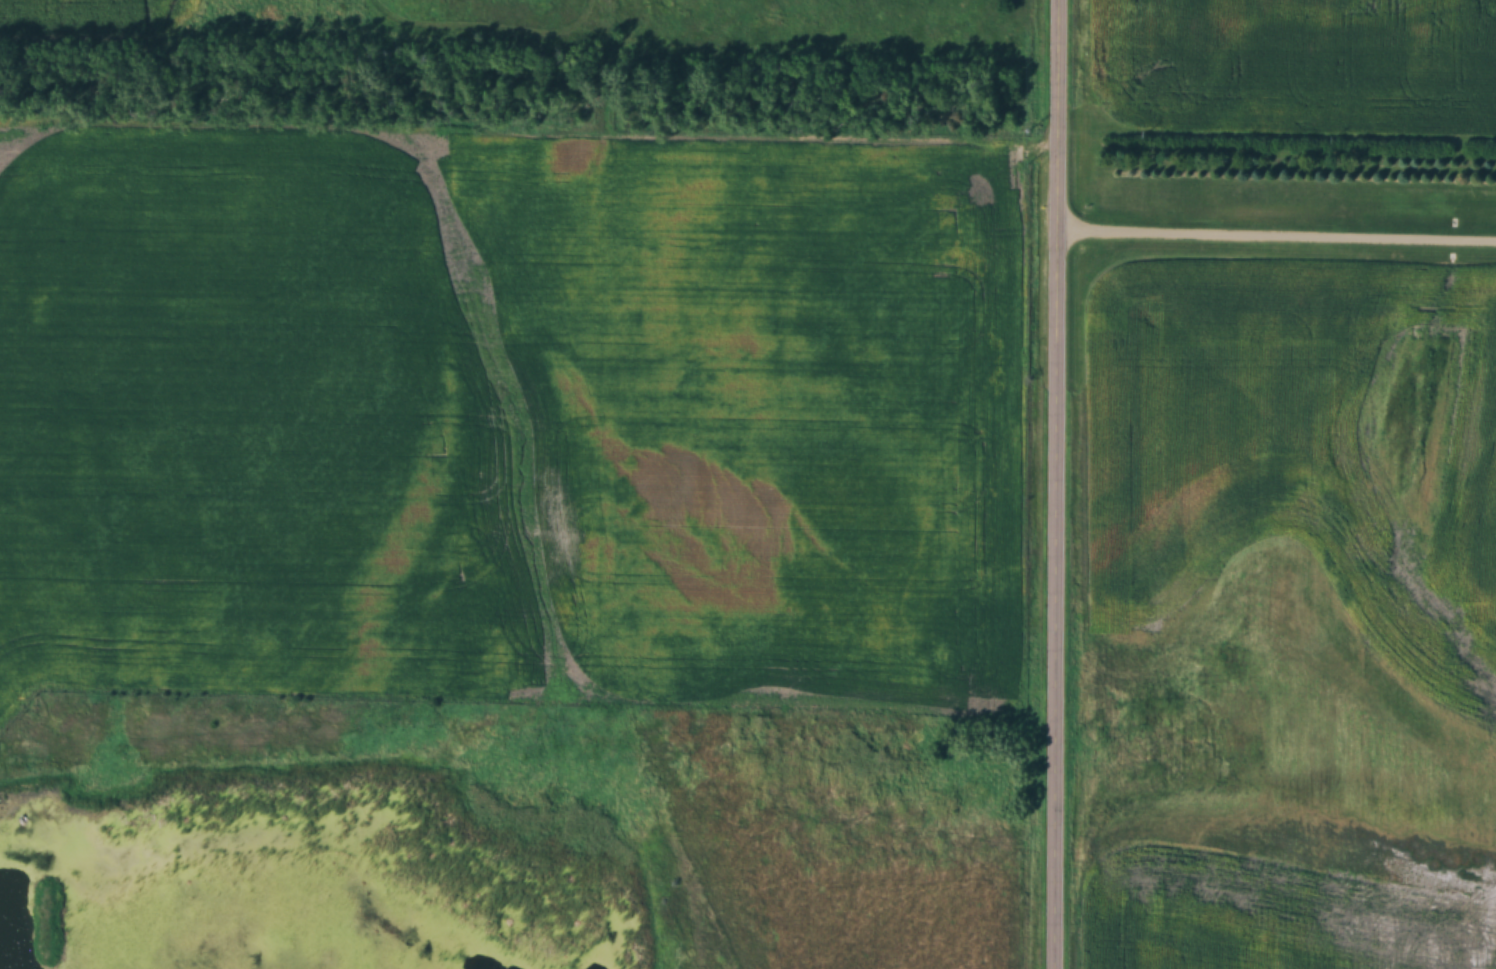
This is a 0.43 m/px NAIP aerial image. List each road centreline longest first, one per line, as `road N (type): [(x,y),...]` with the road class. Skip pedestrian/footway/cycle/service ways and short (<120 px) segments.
road 1 (tertiary): [(1057,968),(1062,0)]

